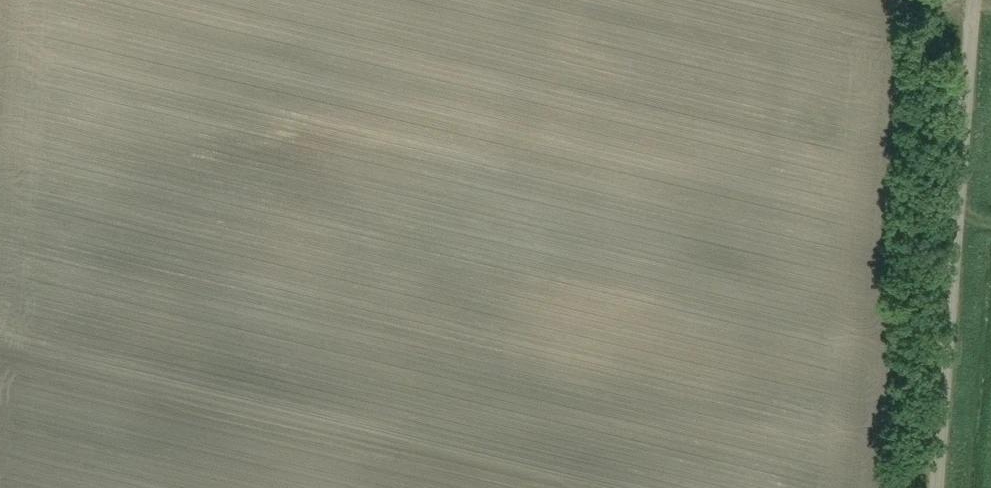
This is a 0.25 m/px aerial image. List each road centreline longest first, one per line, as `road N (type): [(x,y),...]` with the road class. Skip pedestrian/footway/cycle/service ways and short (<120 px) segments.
road 1 (unclassified): [(974,0),(937,487)]

